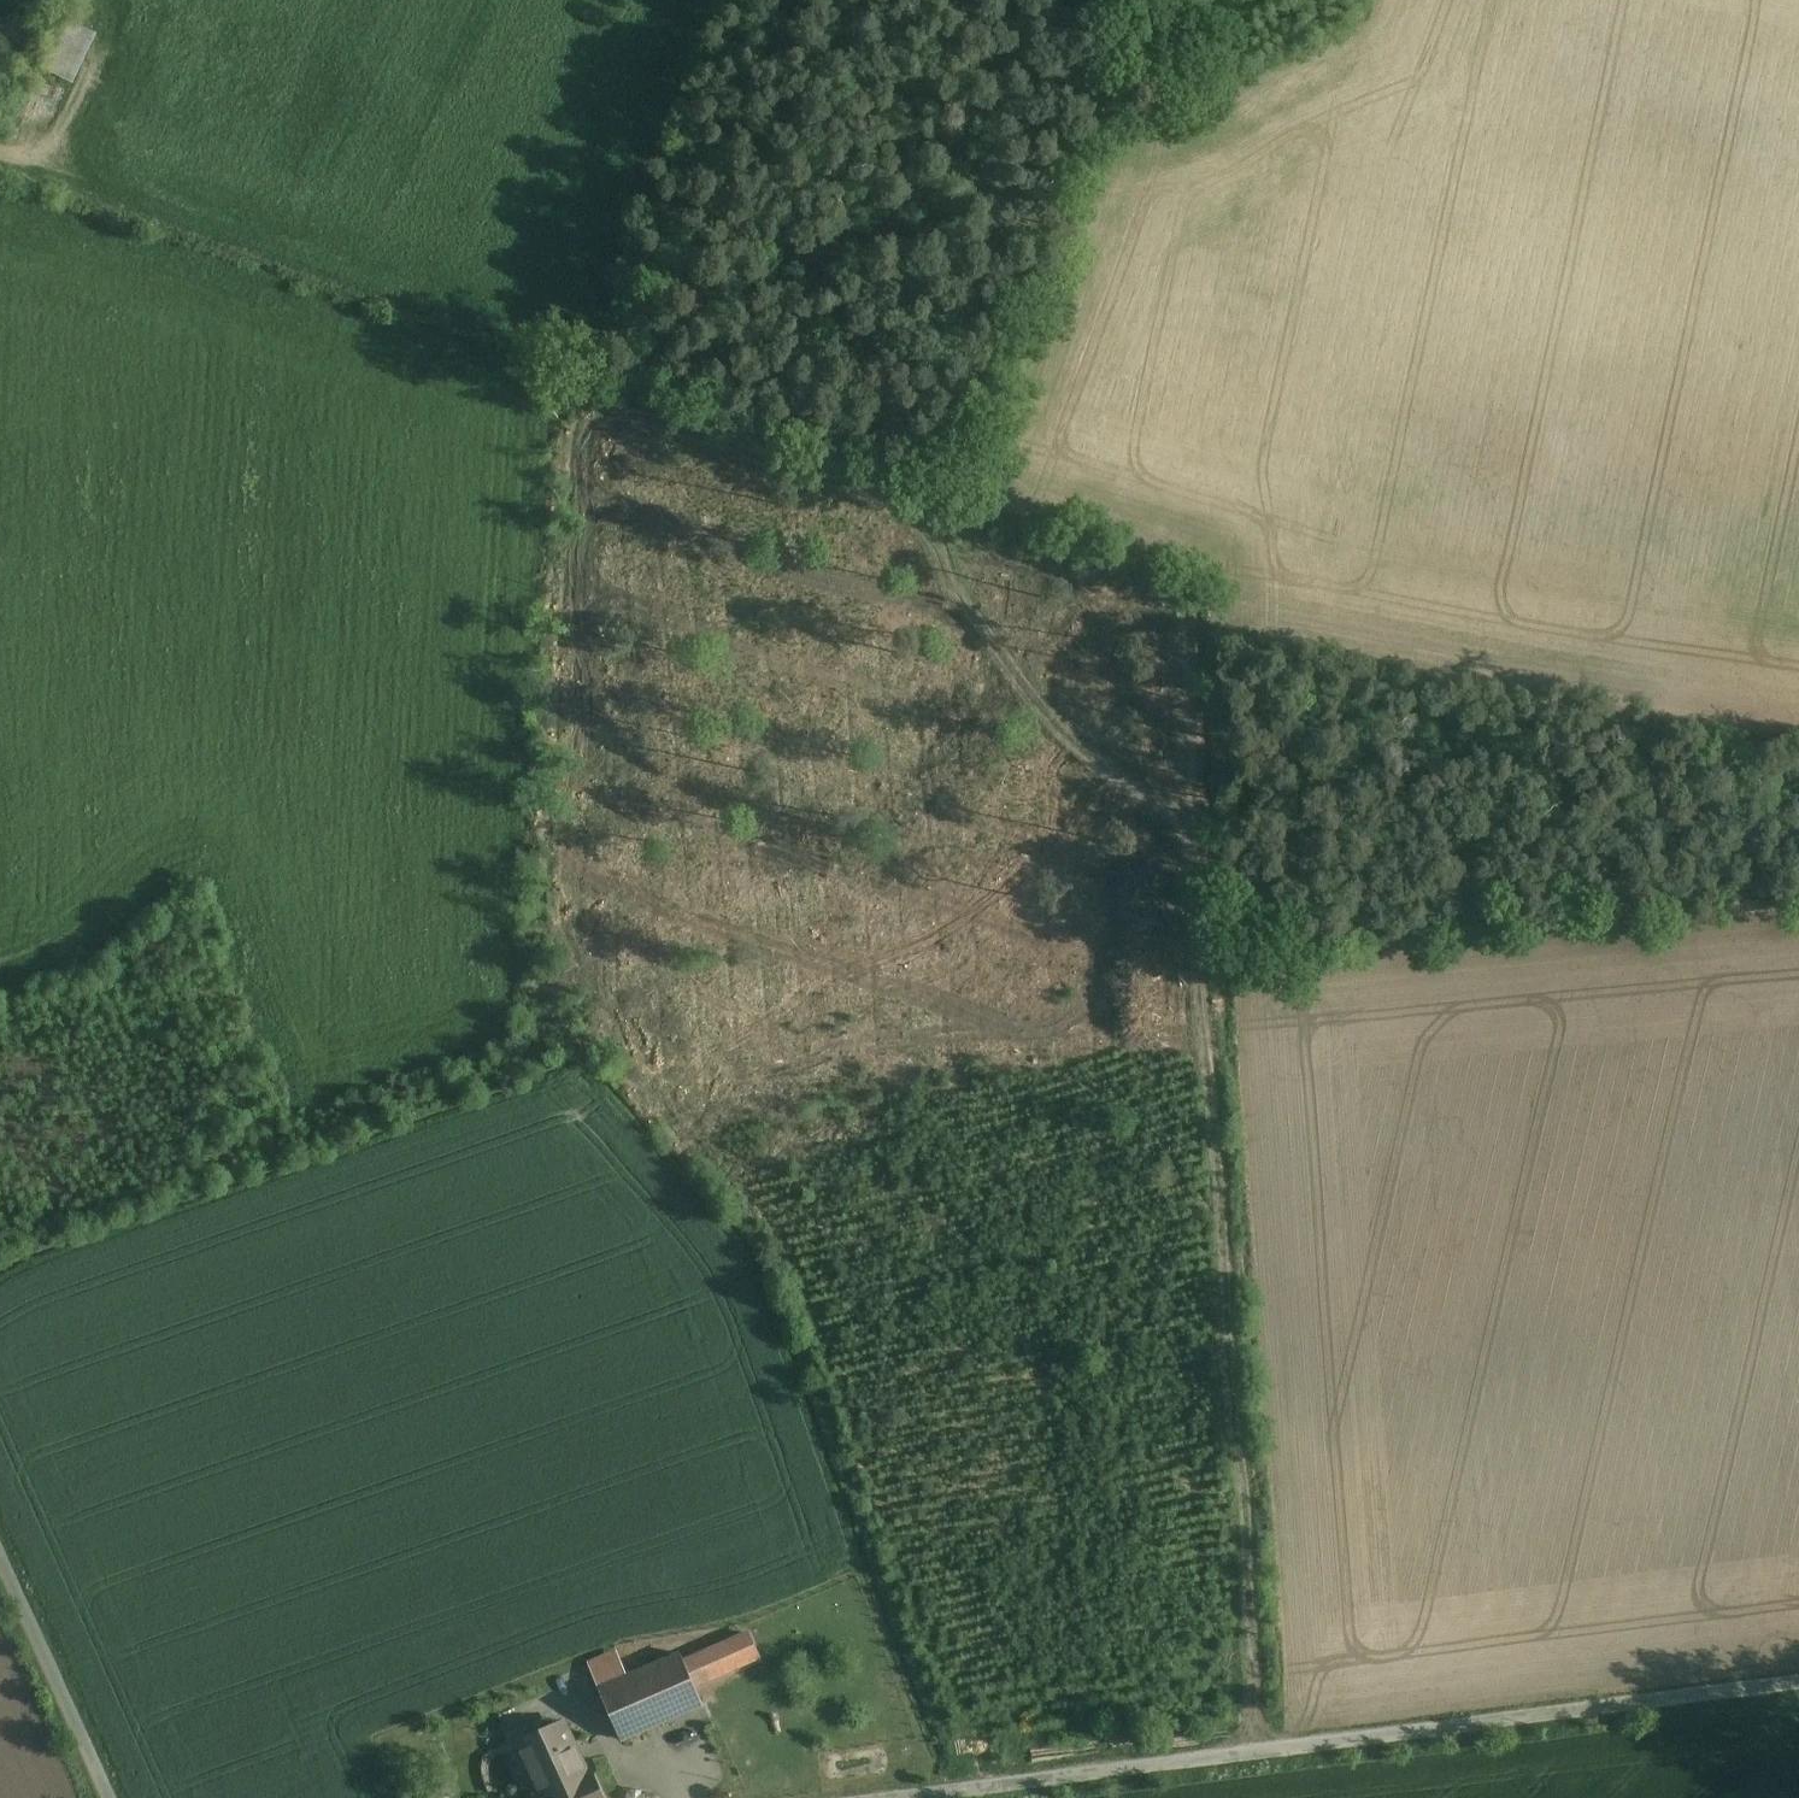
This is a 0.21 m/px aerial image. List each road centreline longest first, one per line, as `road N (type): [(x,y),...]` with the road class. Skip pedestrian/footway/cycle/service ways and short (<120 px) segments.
road 1 (unclassified): [(888,1797),(1798,1682)]
road 2 (unclassified): [(0,1554),(110,1797)]

